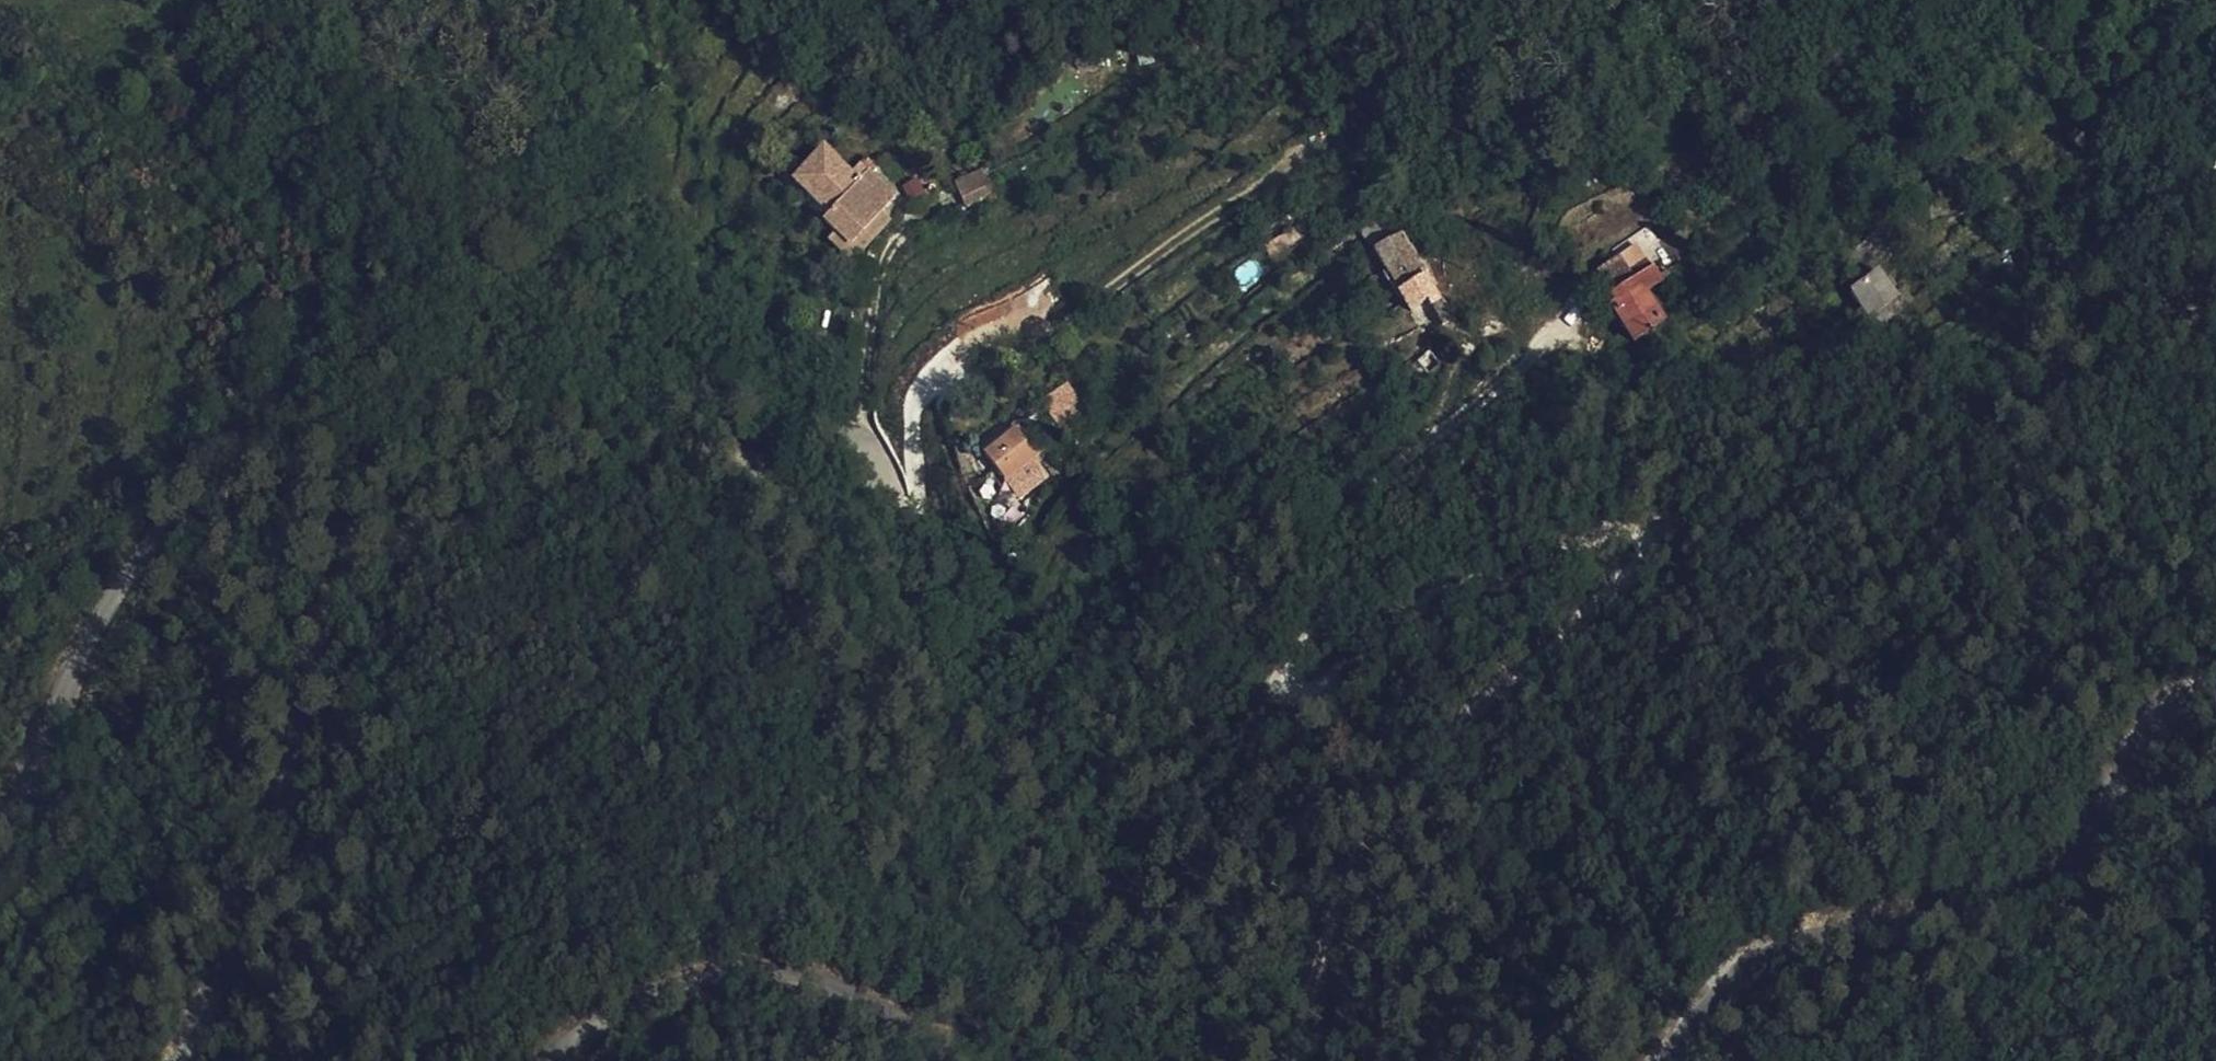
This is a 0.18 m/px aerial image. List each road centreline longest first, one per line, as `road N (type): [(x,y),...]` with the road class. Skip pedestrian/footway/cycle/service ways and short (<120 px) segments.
road 1 (unclassified): [(1672,1060),(1700,1017),(1764,963),(1824,940),(2051,896),(2094,855),(2135,741),(2169,696),(2215,678)]

